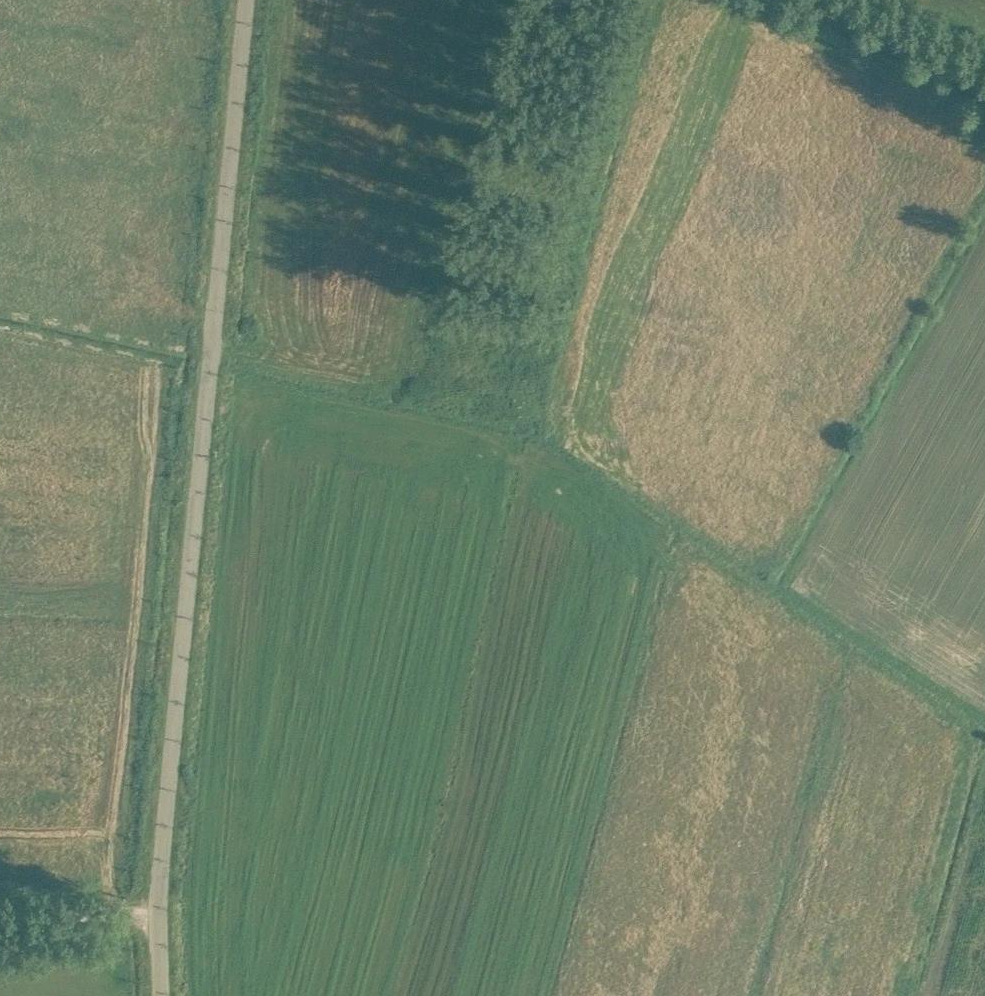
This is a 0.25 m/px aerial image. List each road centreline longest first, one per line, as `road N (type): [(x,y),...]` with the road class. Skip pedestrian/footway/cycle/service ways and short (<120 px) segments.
road 1 (unclassified): [(162,995),(158,914),(246,0)]
road 2 (track): [(158,914),(0,920)]
road 3 (track): [(984,58),(867,0)]

